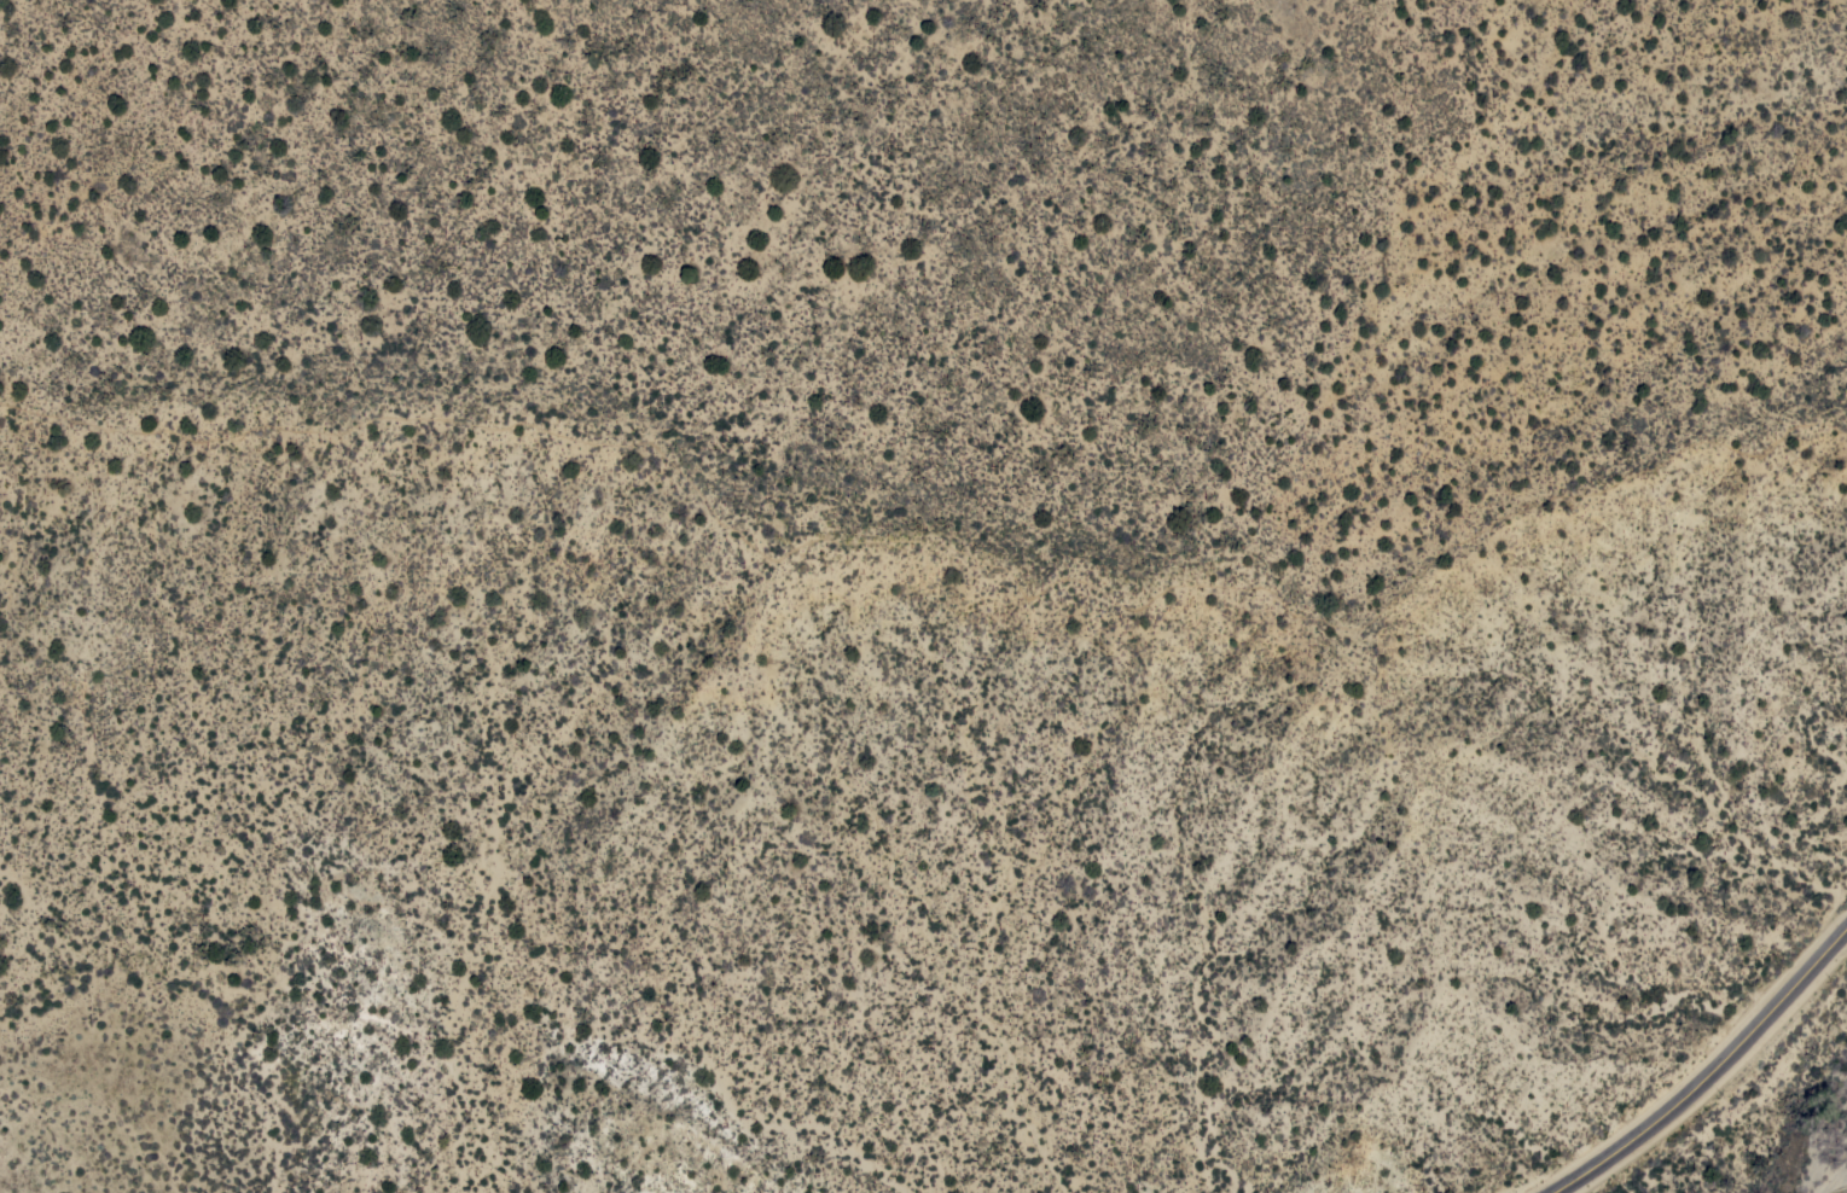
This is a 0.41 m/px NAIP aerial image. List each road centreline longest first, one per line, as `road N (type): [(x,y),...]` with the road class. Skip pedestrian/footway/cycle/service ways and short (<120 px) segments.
road 1 (residential): [(1566,1192),(1673,1116),(1846,928)]

